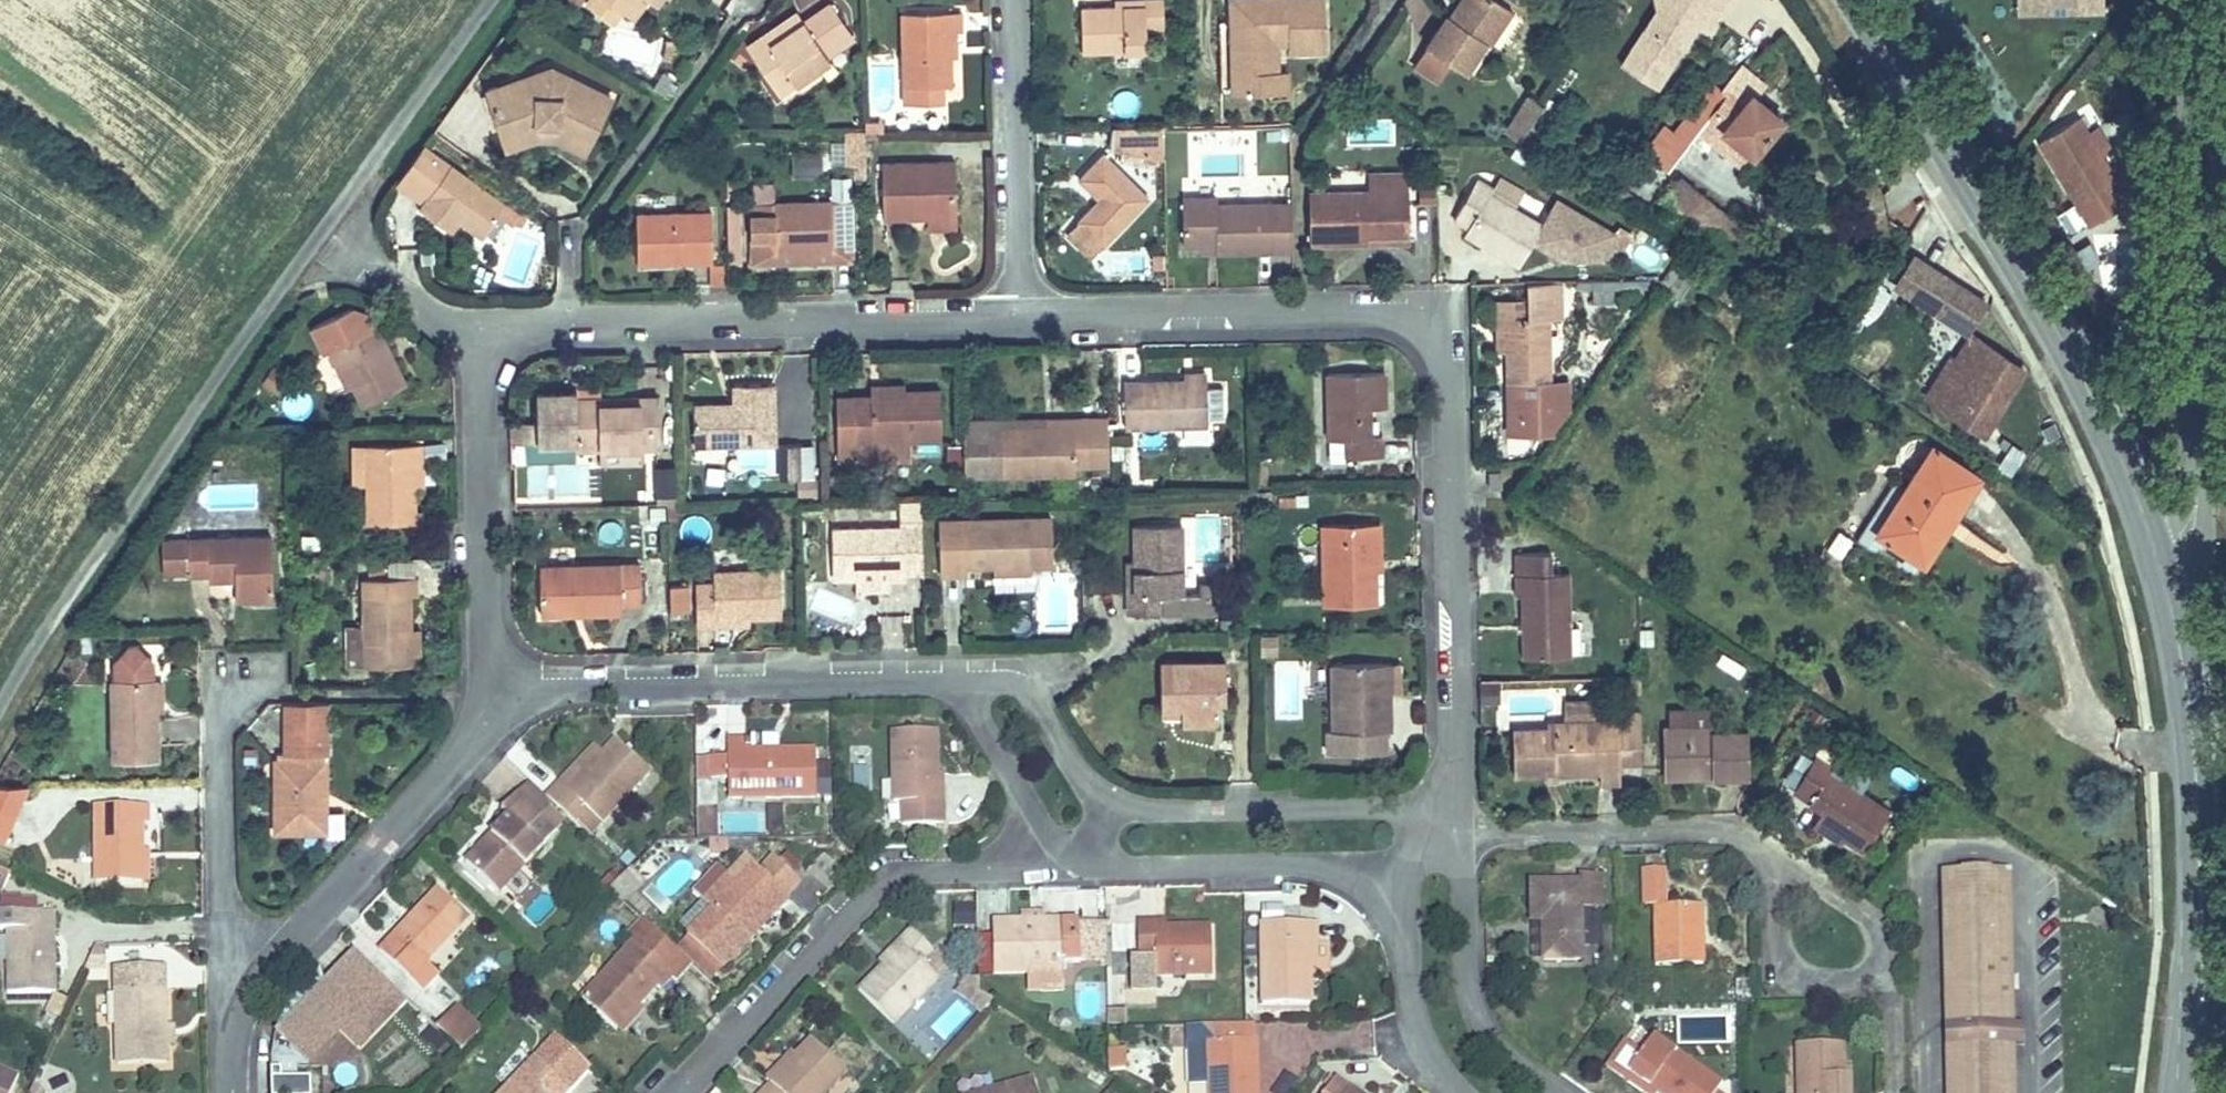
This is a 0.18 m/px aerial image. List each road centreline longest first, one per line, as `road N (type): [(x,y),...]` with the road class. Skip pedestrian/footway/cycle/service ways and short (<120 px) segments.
road 1 (residential): [(1436,825),(1454,750),(1448,391),(1445,358),(1428,335),(1405,317),(1372,312),(1019,319)]
road 2 (primary): [(1853,0),(2067,348),(2161,561)]
road 3 (unclassified): [(2161,561),(2192,527),(2198,490),(2186,0)]
road 4 (unclassified): [(0,710),(62,606),(318,239)]
road 5 (residential): [(1019,319),(545,328),(494,348)]
road 6 (residential): [(683,1092),(879,888),(900,876),(1073,856)]
road 7 (residential): [(945,684),(502,695)]
road 8 (residential): [(502,695),(447,776),(251,990)]
road 9 (residential): [(494,348),(478,372),(476,397),(487,627),(502,695)]
road 10 (primary): [(2161,561),(2193,735),(2201,902)]
road 11 (residential): [(1436,825),(1381,808),(1164,810),(1110,803)]
road 12 (residential): [(1011,0),(1019,319)]
road 13 (residential): [(232,687),(216,735),(219,903),(233,959),(251,990)]
road 14 (residential): [(1073,856),(1101,867),(1323,866),(1376,893)]
road 15 (residential): [(1758,846),(1719,830),(1454,842)]
road 16 (unclassified): [(318,239),(494,0)]
road 17 (residential): [(1554,1092),(1521,1070),(1477,1019),(1454,842)]
road 18 (residential): [(1758,846),(1783,953),(1797,971),(1821,980),(1875,970),(1879,930),(1865,913)]
road 19 (residential): [(1376,893),(1397,925),(1421,1042),(1465,1092)]
road 20 (residential): [(1110,803),(1022,690),(945,684)]
road 21 (residential): [(945,684),(983,726),(1040,824),(1073,856)]
road 22 (residential): [(494,348),(318,239)]
road 23 (primary): [(2201,902),(2183,1092)]
road 24 (primary): [(2216,1092),(2201,902)]
road 25 (residential): [(1865,913),(1758,846)]

